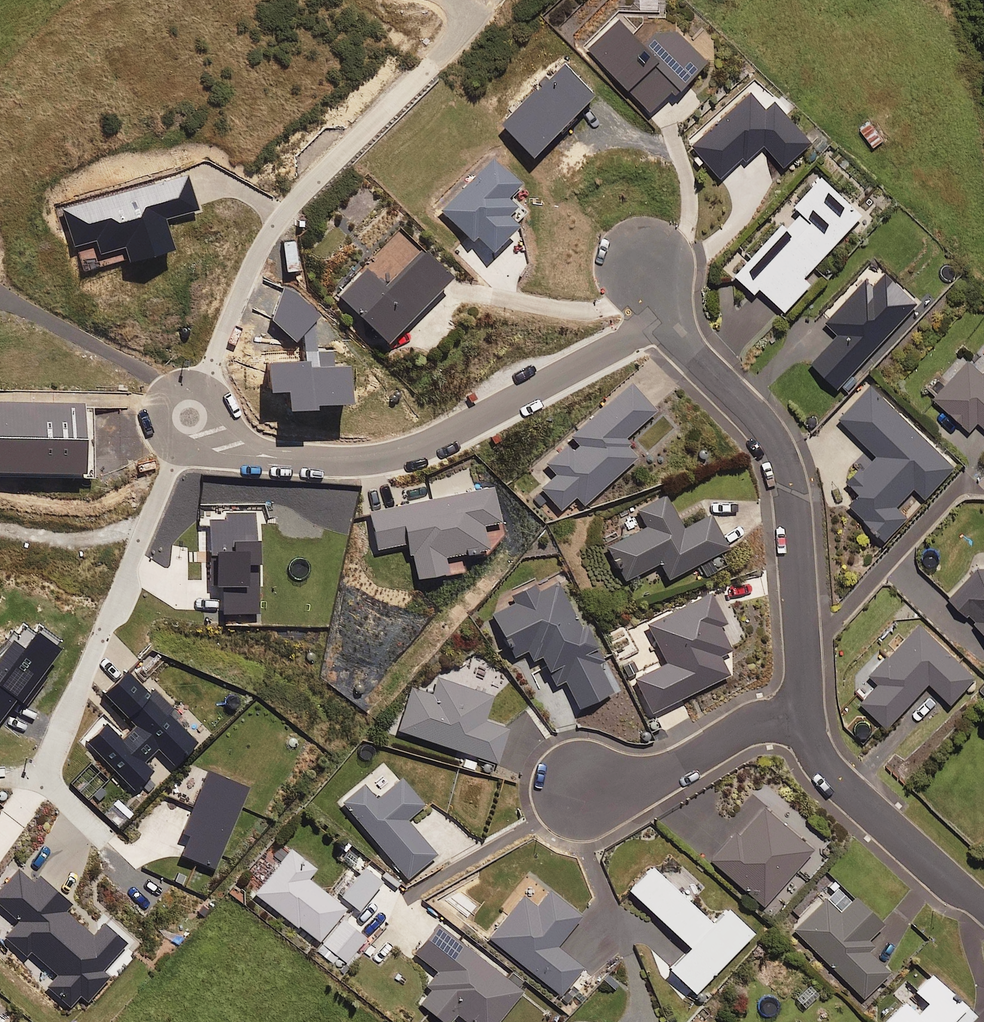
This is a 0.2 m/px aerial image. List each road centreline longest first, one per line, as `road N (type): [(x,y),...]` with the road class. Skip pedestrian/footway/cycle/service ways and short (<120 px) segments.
road 1 (residential): [(805,702),(785,465),(771,437),(667,325)]
road 2 (residential): [(315,463),(429,446),(667,325)]
road 3 (residential): [(315,463),(245,464),(177,450),(158,432),(156,407),(167,390),(204,386),(251,441),(274,452)]
road 4 (residential): [(983,906),(813,749),(805,702)]
road 5 (residential): [(805,702),(655,783),(585,795)]

